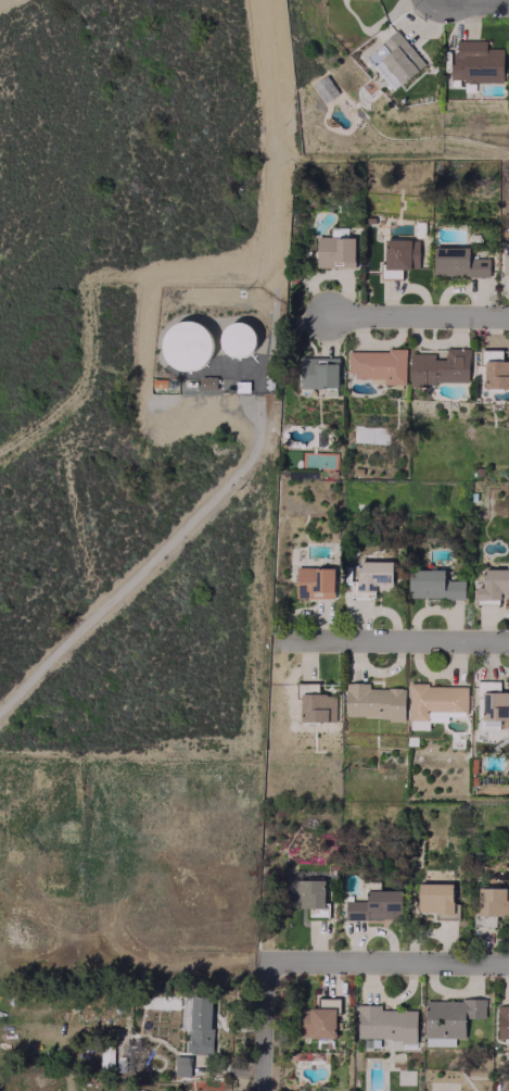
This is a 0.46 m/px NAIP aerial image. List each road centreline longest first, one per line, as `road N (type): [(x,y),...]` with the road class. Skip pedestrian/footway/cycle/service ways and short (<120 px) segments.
road 1 (track): [(0,696),(242,474),(270,418)]
road 2 (residential): [(508,960),(267,960)]
road 3 (residential): [(294,638),(508,640)]
road 4 (residential): [(320,312),(508,317)]
road 5 (residential): [(263,1090),(267,960)]

